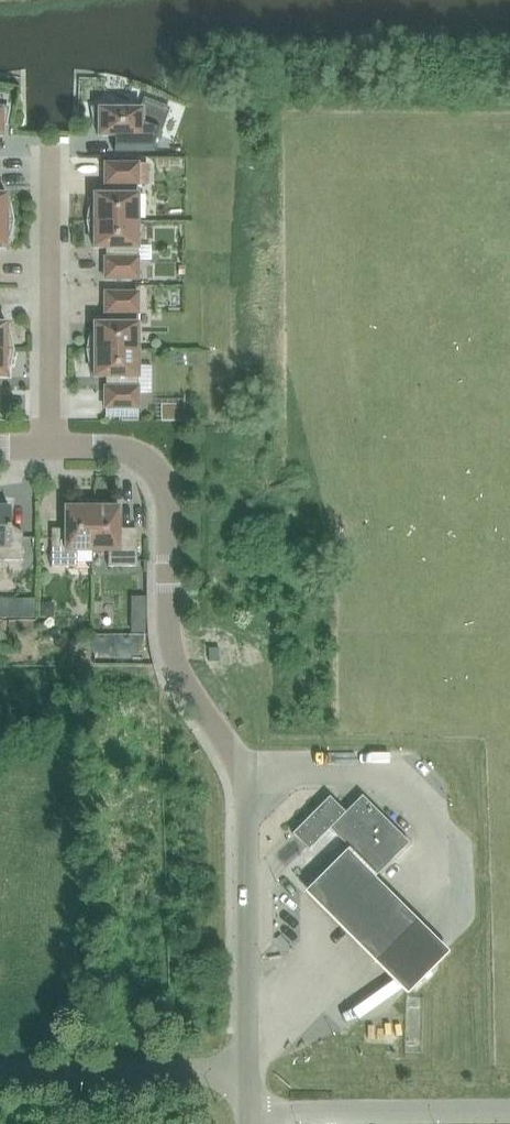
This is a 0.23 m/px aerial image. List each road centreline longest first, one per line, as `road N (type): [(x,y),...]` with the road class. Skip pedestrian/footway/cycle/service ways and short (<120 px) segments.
road 1 (unclassified): [(251,1112),(245,771),(223,737)]
road 2 (residential): [(223,737),(172,652),(165,489),(141,456),(101,446)]
road 3 (residential): [(49,447),(50,146)]
road 4 (unclassified): [(509,1111),(251,1112)]

